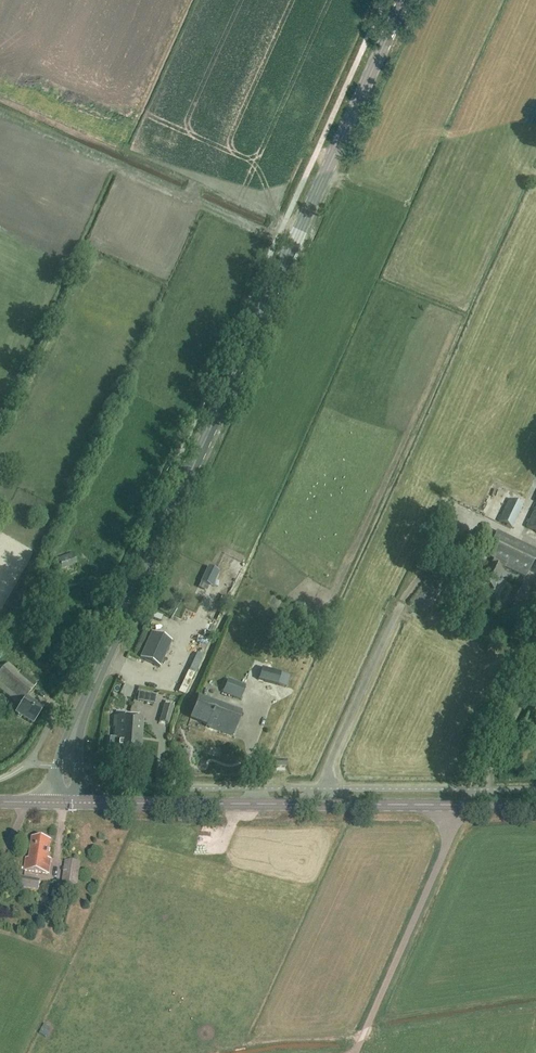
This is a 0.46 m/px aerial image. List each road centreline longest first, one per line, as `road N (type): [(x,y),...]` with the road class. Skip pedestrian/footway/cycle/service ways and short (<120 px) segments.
road 1 (secondary): [(68,803),(81,712),(404,0)]
road 2 (secondary): [(452,805),(68,803)]
road 3 (unclassified): [(355,1052),(451,834),(452,805)]

